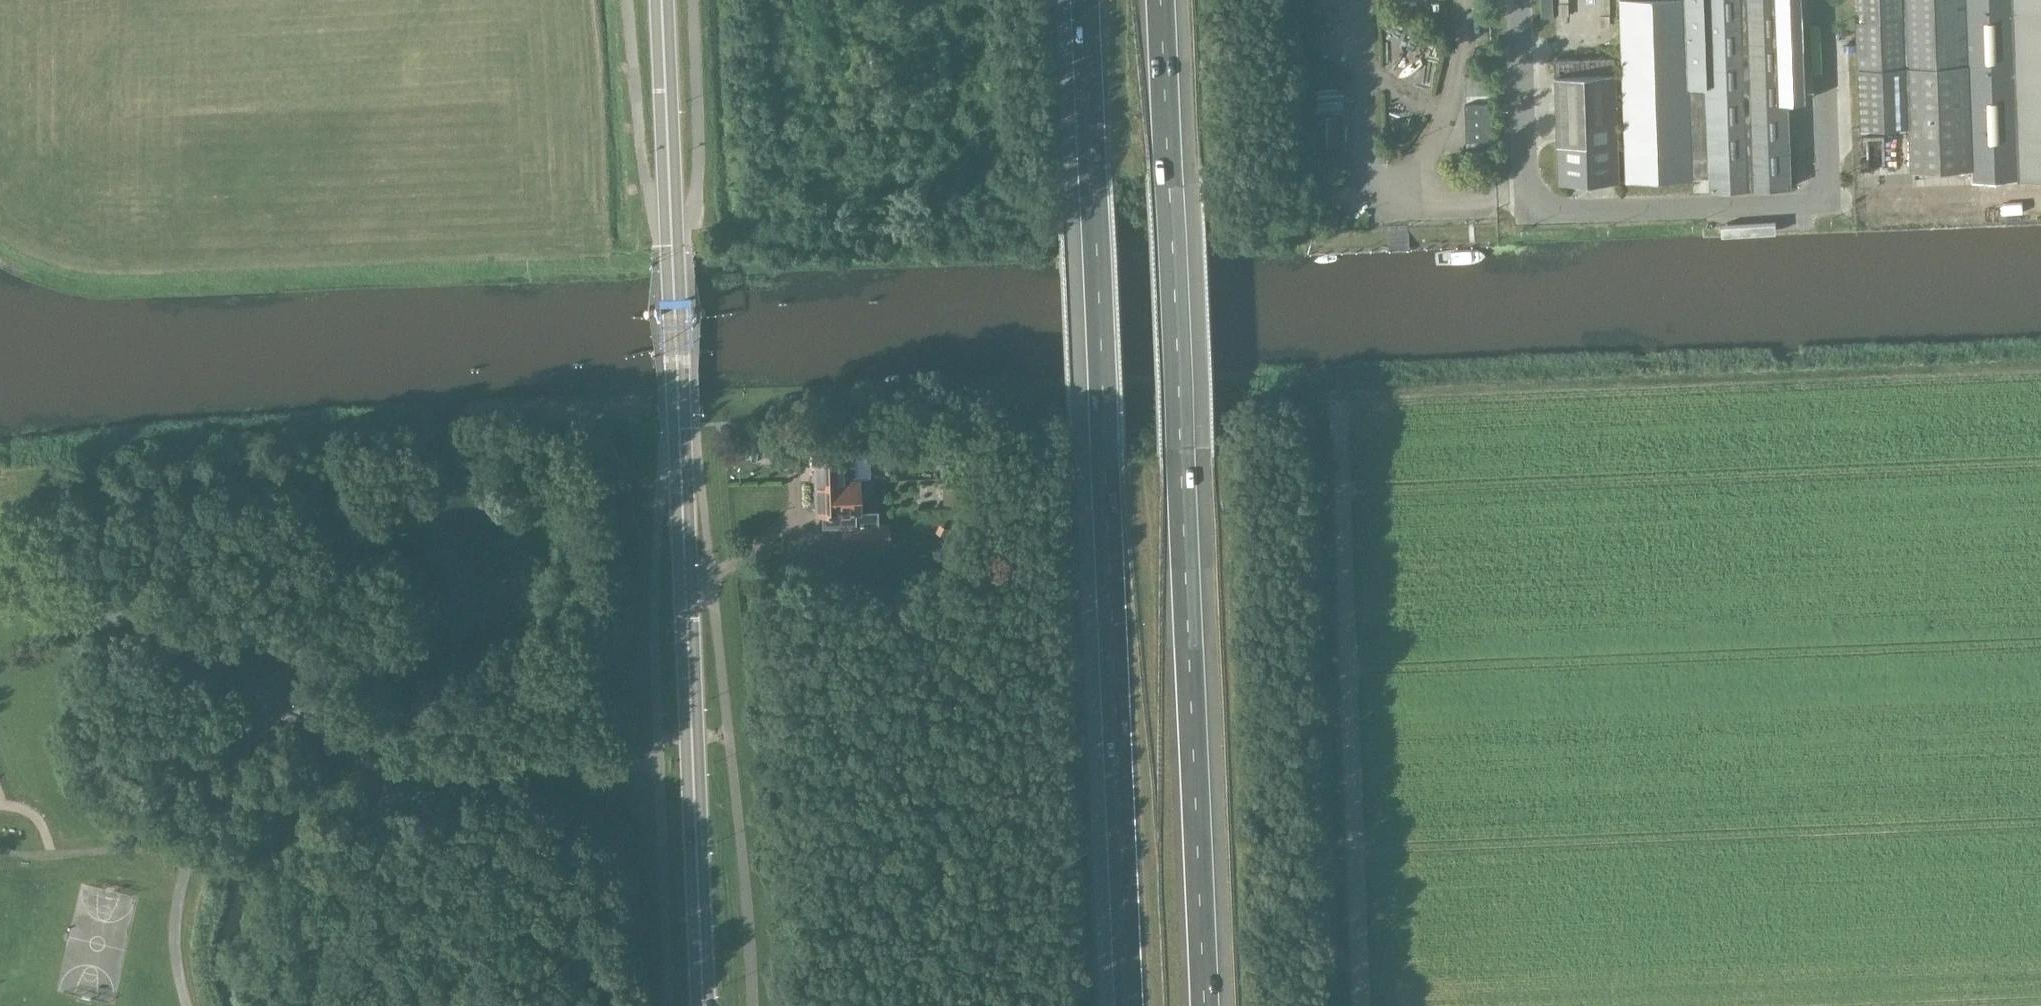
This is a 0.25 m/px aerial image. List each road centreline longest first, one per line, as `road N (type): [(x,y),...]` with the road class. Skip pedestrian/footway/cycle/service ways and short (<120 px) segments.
road 1 (motorway): [(1084,0),(1129,1005)]
road 2 (motorway): [(1204,1005),(1160,0)]
road 3 (secondary): [(703,1005),(661,0)]
road 4 (unclassified): [(1527,212),(1829,203),(1822,0)]
road 5 (unclassified): [(1527,212),(1519,0)]

